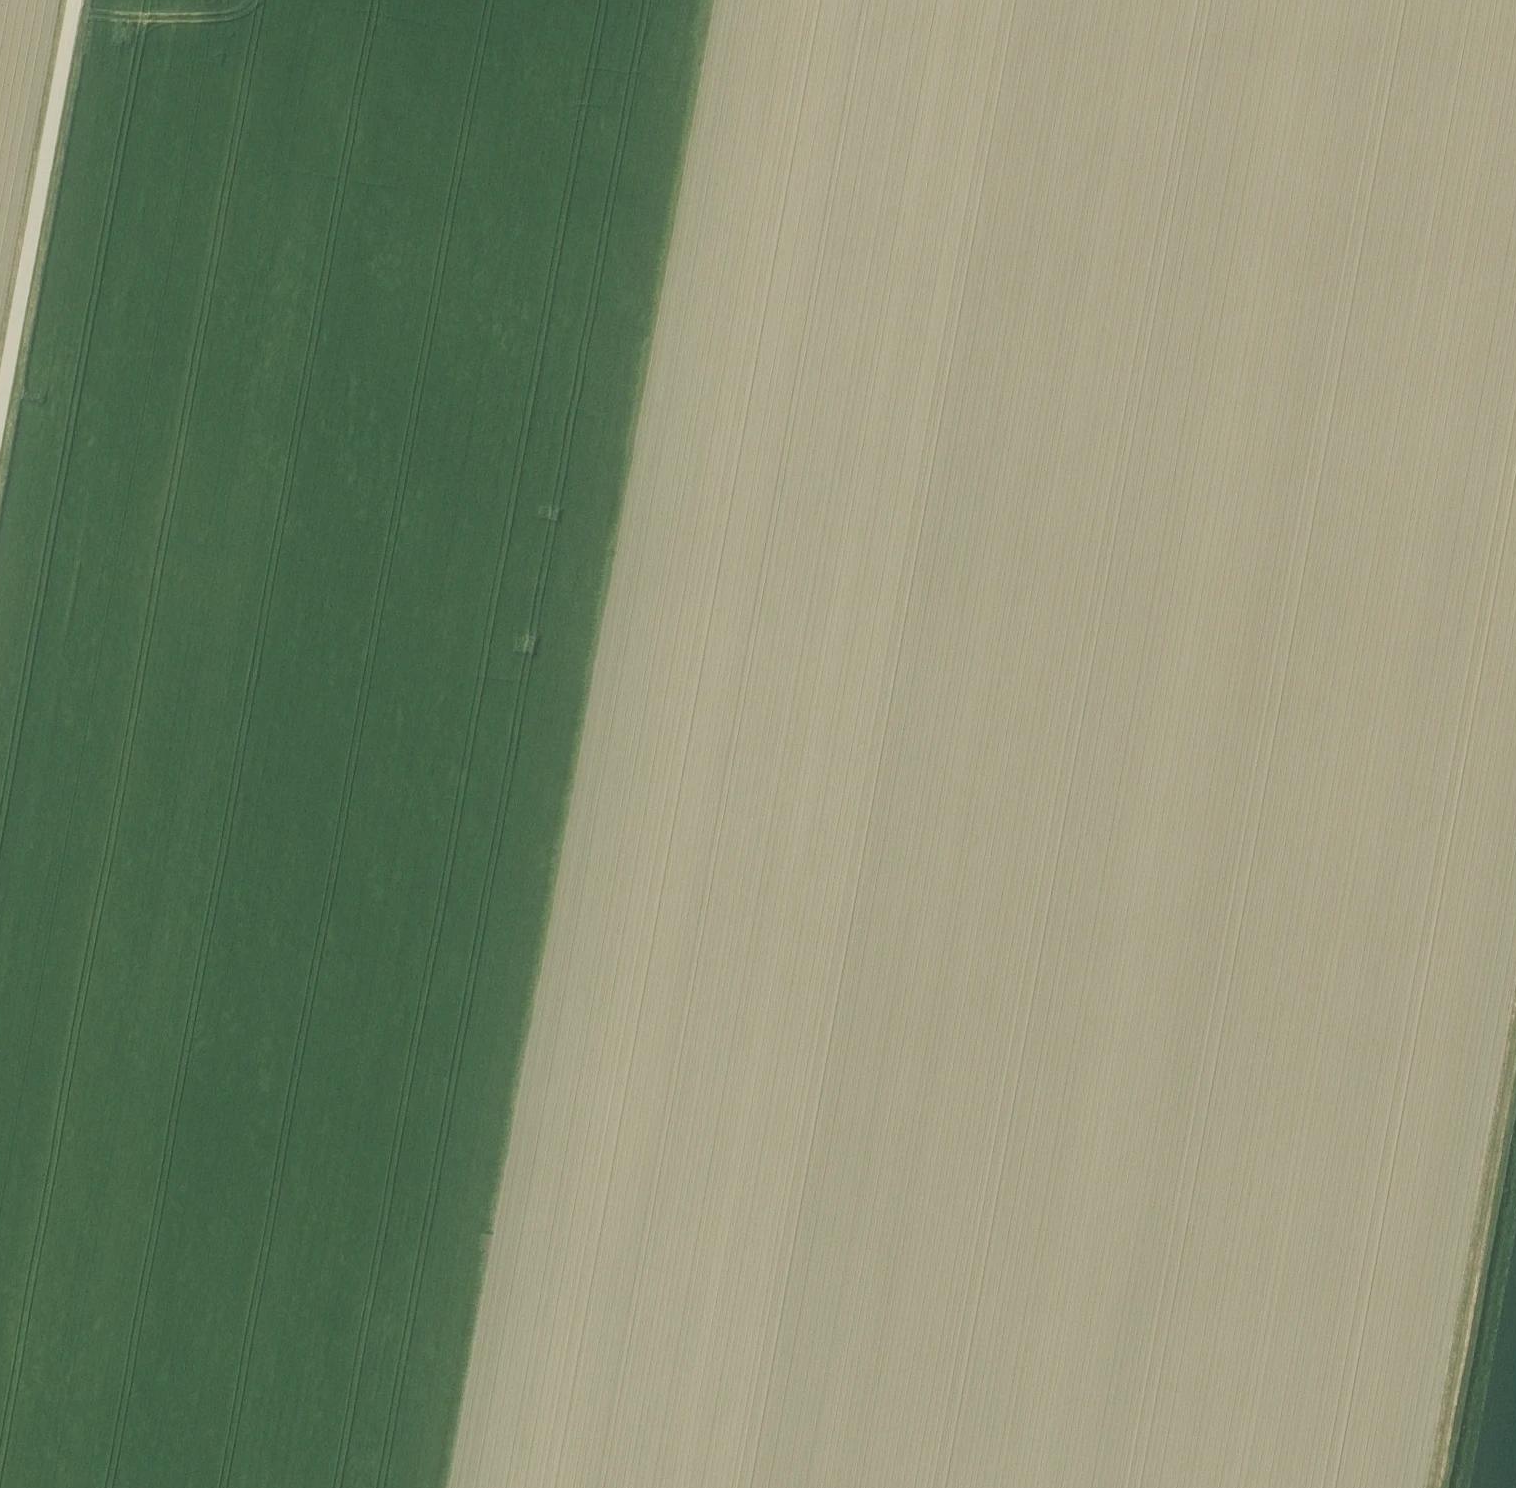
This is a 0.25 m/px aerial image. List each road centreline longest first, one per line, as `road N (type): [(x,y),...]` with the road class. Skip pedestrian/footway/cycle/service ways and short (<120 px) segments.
road 1 (unclassified): [(0,428),(77,0)]

